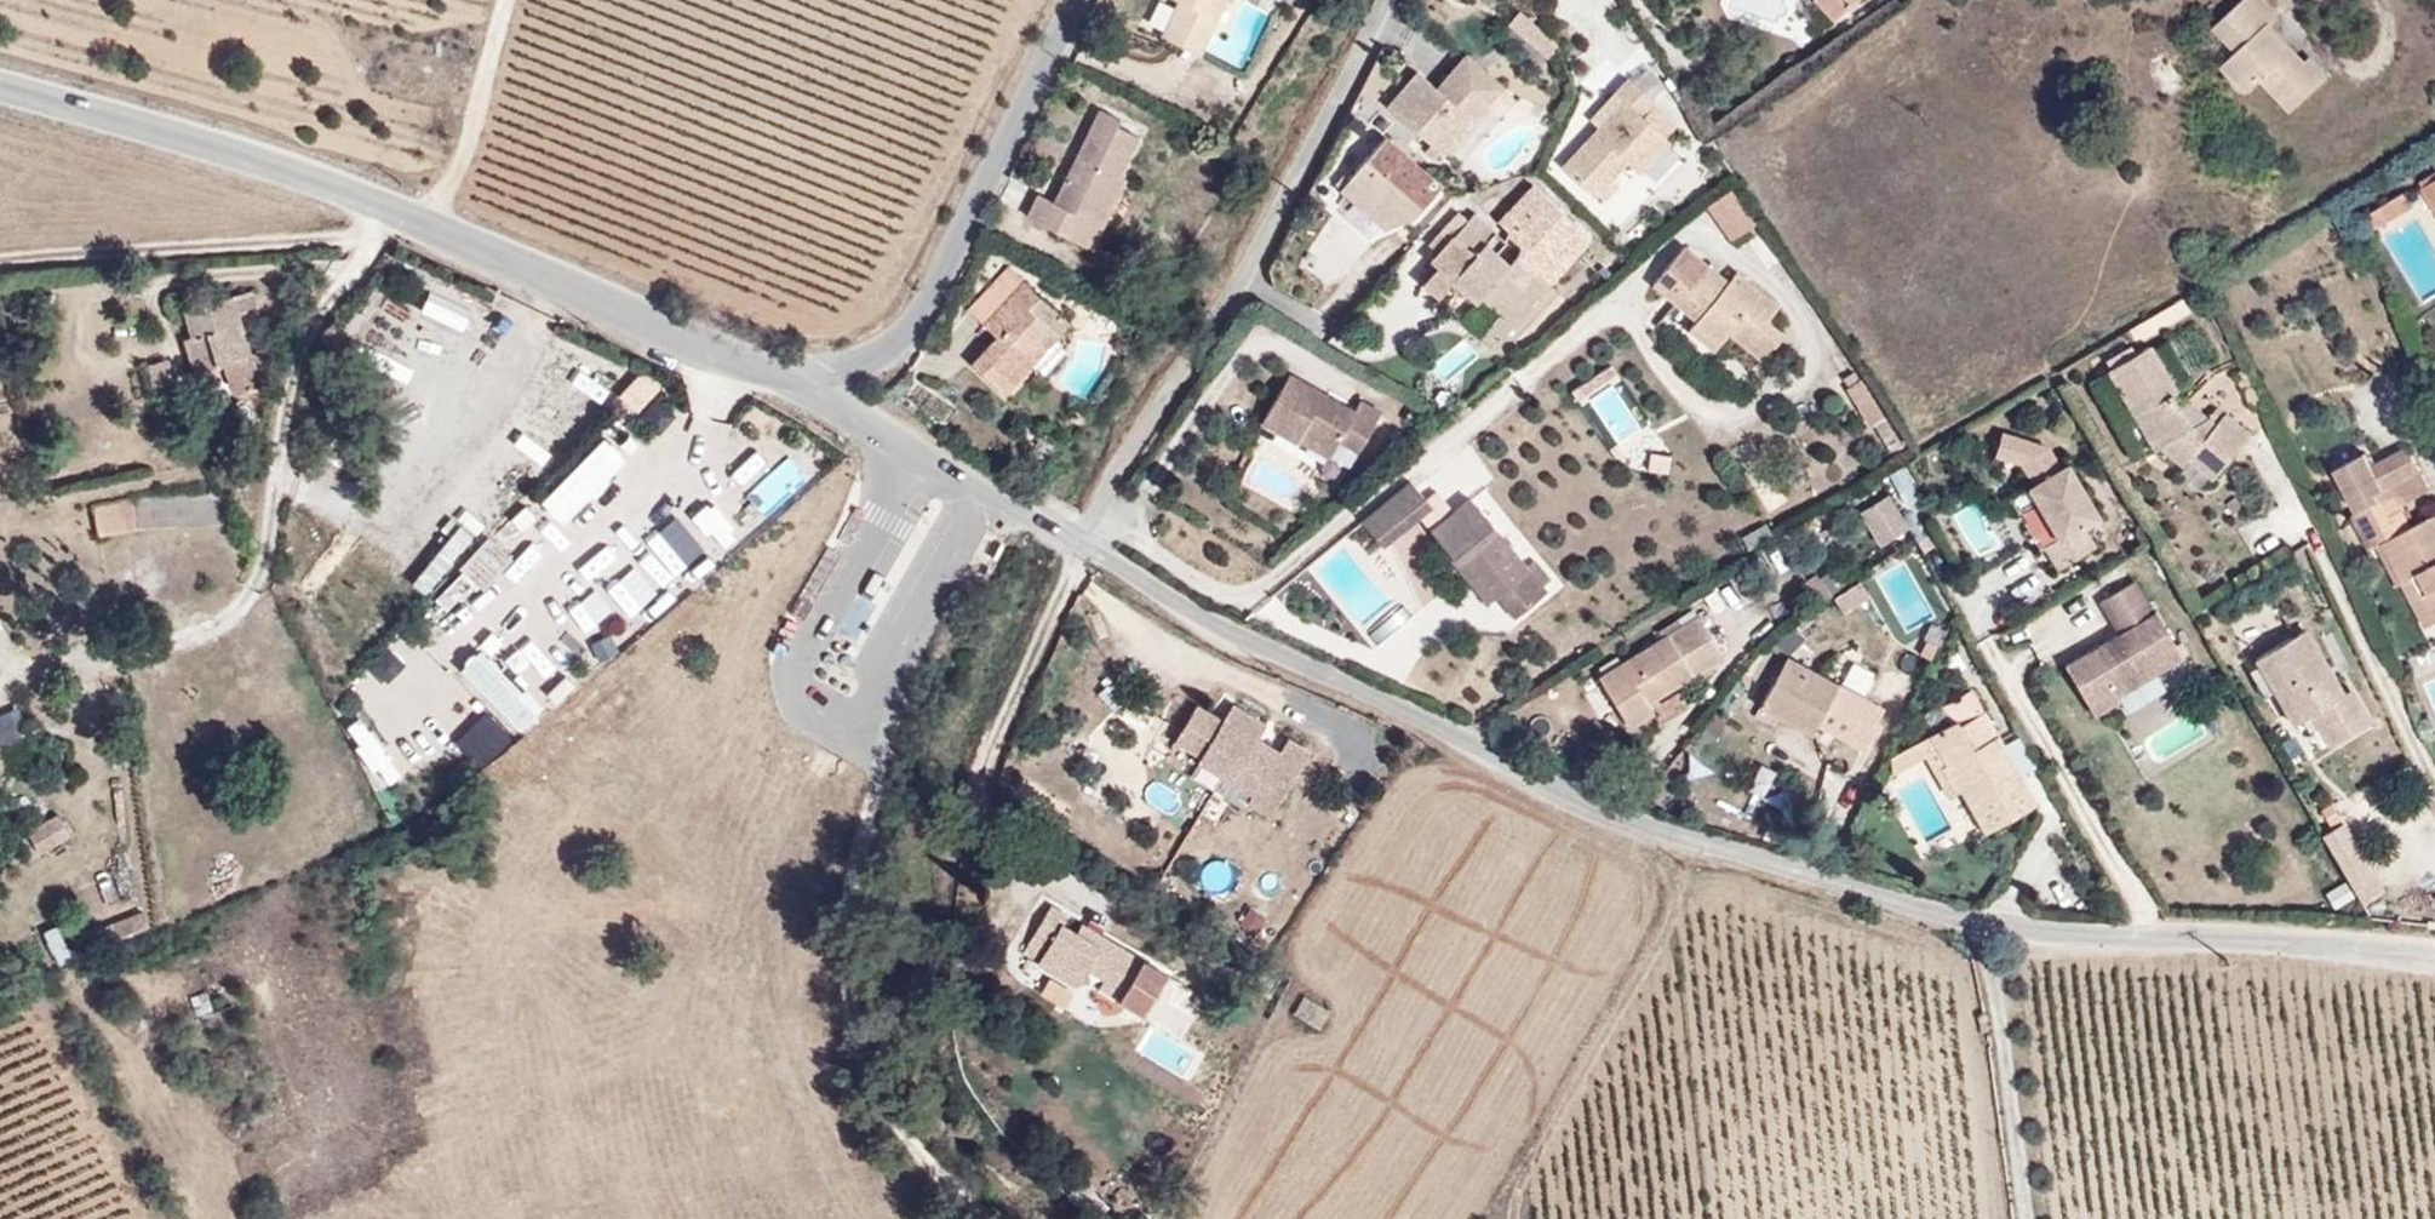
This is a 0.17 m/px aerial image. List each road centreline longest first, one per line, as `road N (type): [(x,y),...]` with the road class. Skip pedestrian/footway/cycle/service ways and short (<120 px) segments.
road 1 (residential): [(1077,541),(1257,644),(1575,797),(1684,837),(2008,927),(2434,955)]
road 2 (residential): [(795,377),(590,298),(432,224),(167,130),(0,85)]
road 3 (residential): [(1077,541),(1270,239),(1381,0)]
road 4 (residential): [(1074,0),(923,312),(885,351),(795,377)]
road 5 (residential): [(1055,530),(917,458),(795,377)]

